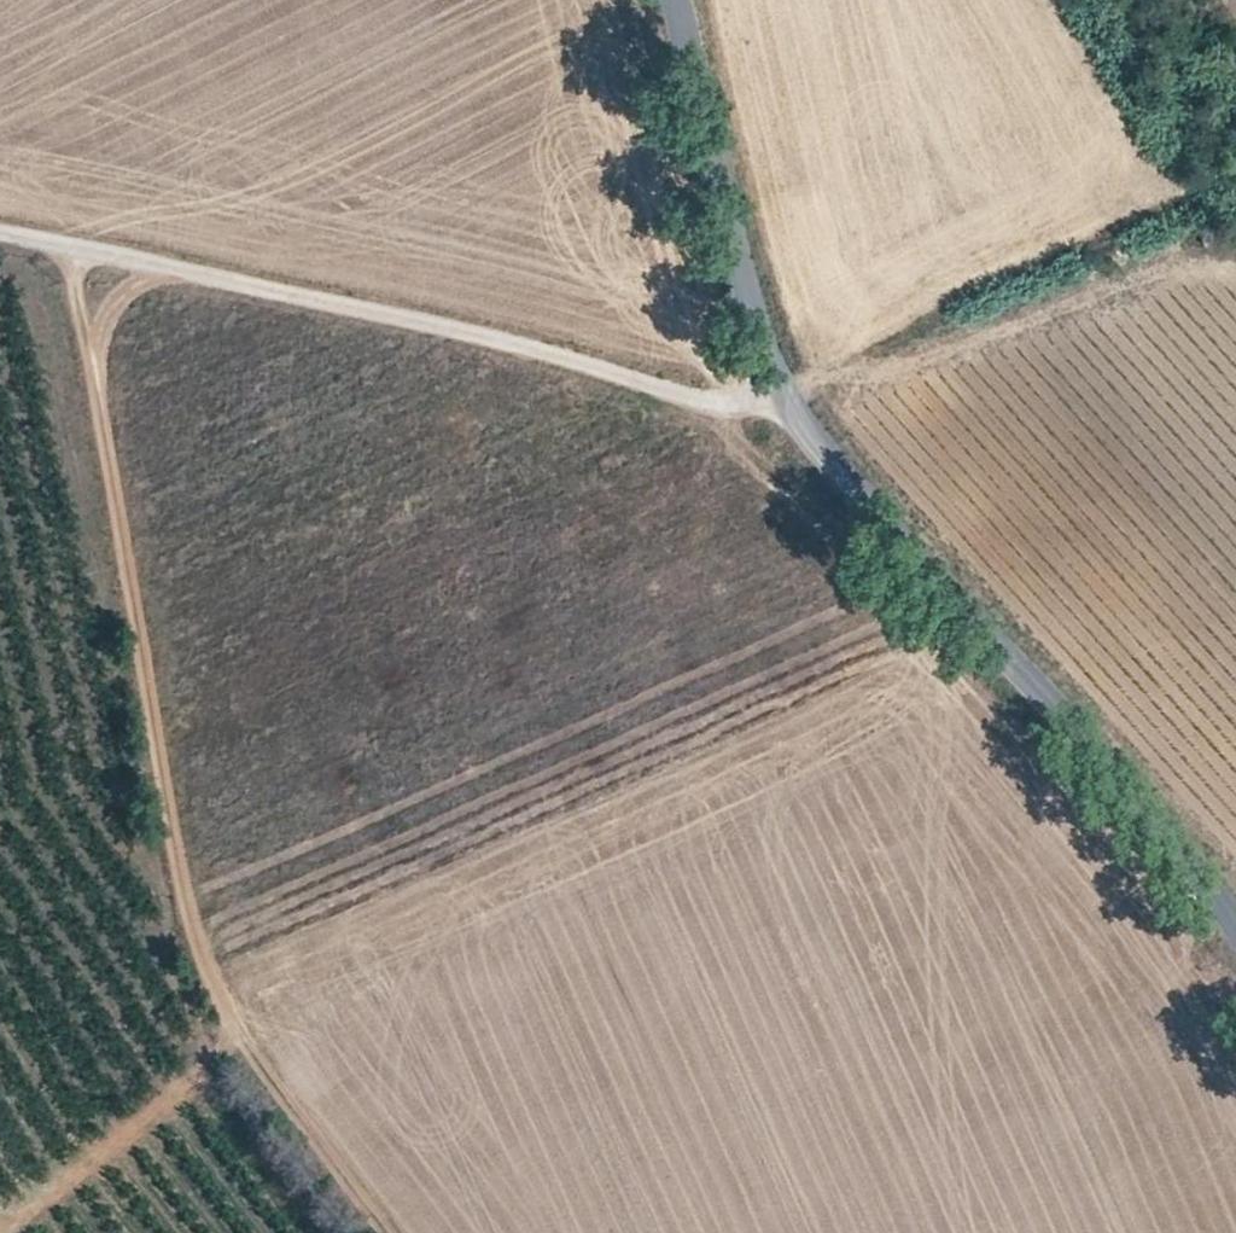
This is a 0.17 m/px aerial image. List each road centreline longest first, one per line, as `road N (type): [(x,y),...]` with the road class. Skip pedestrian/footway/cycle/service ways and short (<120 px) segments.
road 1 (unclassified): [(782,392),(717,409),(462,338),(0,236)]
road 2 (tertiary): [(1235,924),(830,467),(782,392)]
road 3 (tertiary): [(782,392),(676,0)]

